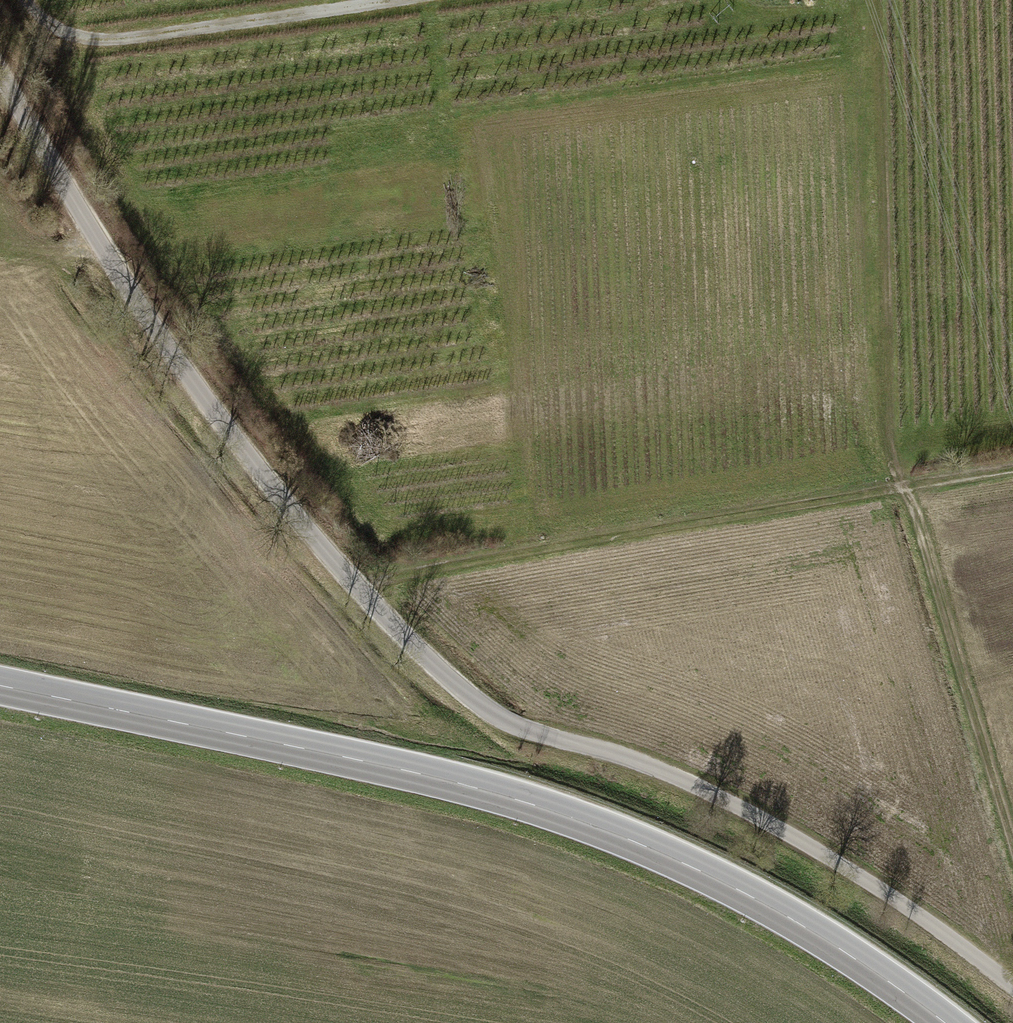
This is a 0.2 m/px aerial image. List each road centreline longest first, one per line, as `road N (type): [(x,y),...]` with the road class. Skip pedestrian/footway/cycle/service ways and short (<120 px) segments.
road 1 (unclassified): [(181,365),(350,578),(447,679),(520,729),(724,791),(1012,983)]
road 2 (primary): [(944,1022),(806,926),(631,830),(449,774),(0,678)]
road 3 (track): [(350,578),(903,487)]
road 4 (track): [(1012,857),(903,487)]
road 5 (track): [(20,0),(37,25),(78,43),(383,0)]
road 6 (residential): [(0,70),(181,365)]

